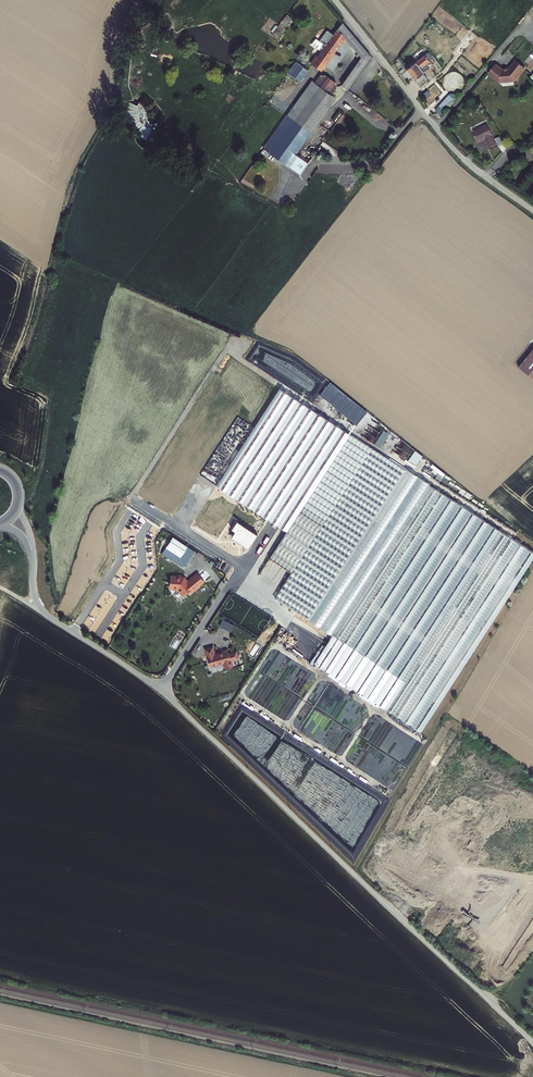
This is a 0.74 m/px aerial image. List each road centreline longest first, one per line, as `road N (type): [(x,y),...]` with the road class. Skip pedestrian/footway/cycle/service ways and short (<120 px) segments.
road 1 (unclassified): [(33,564),(33,592),(45,614),(162,691),(532,1041)]
road 2 (unclassified): [(532,210),(464,159),(332,0)]

